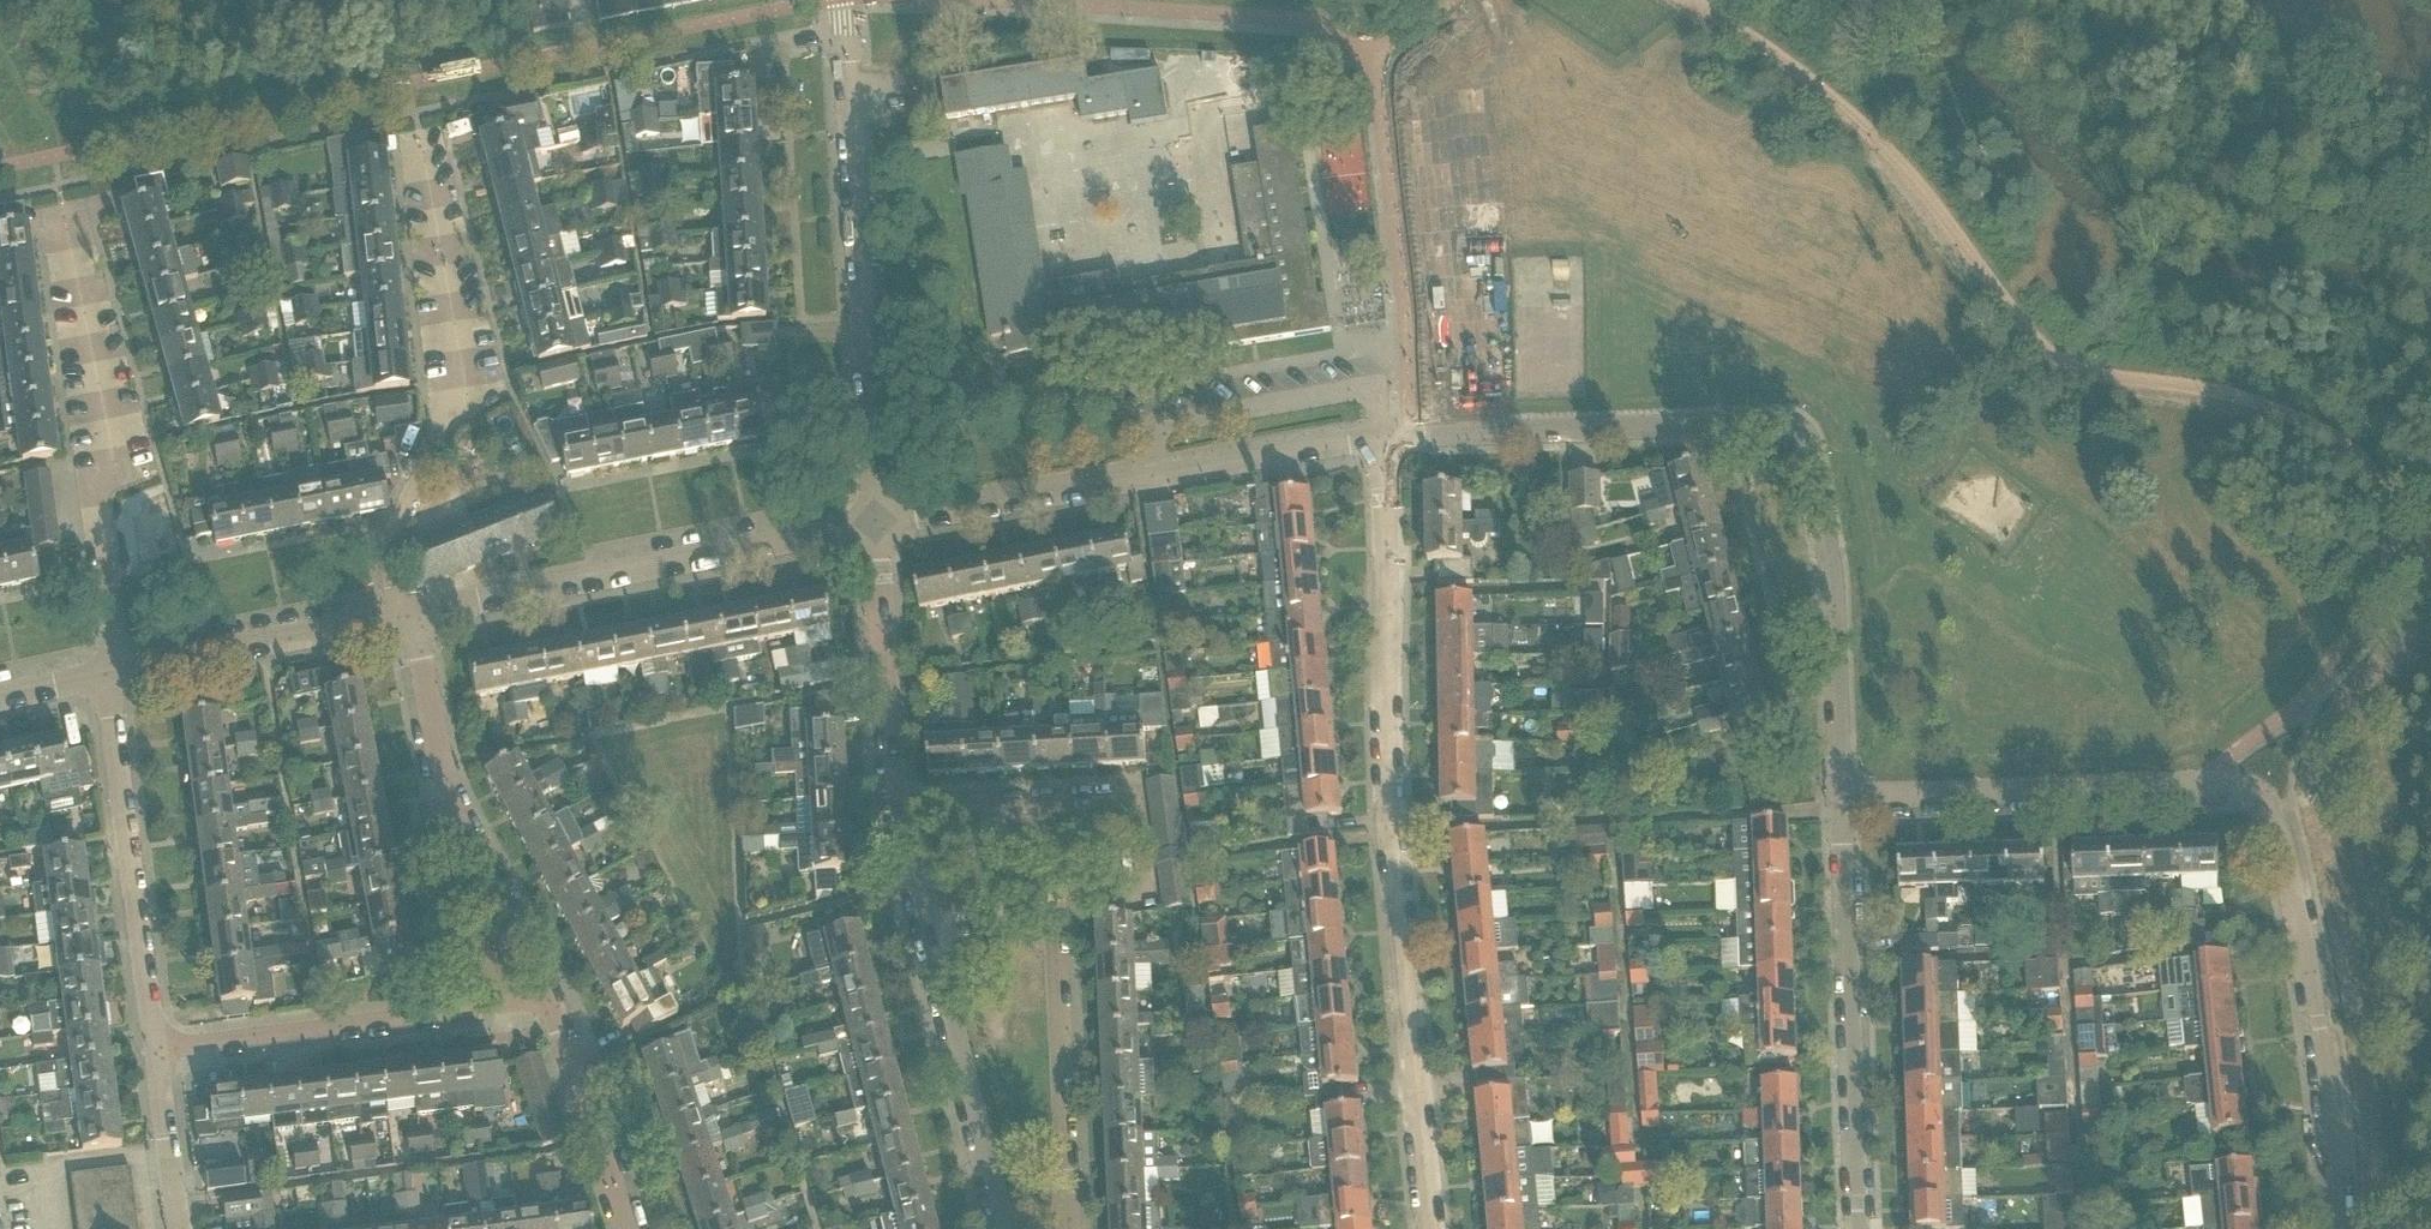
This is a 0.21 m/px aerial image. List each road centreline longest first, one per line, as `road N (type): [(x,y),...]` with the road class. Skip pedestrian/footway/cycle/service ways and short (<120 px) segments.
road 1 (residential): [(2335,1228),(2292,937),(2264,811),(2220,784),(1847,811)]
road 2 (residential): [(1389,440),(1790,422),(1806,438),(1830,491),(1847,811)]
road 3 (residential): [(1430,1228),(1391,833),(1389,440)]
road 4 (track): [(2430,1160),(2390,902),(2384,626),(2394,578)]
road 5 (residential): [(874,527),(840,0)]
road 6 (residential): [(1389,440),(874,527)]
road 7 (residential): [(404,619),(390,558),(399,517),(459,385),(460,357),(415,118)]
road 8 (residential): [(107,674),(111,627),(59,191)]
road 9 (residential): [(404,619),(874,527)]
road 10 (residential): [(554,1014),(404,619)]
road 11 (residential): [(1847,811),(1862,1228)]
road 12 (residential): [(554,1014),(156,1060)]
road 13 (residential): [(1073,909),(1126,909),(1140,898),(1146,865),(1136,808),(1123,797),(909,808)]
road 14 (residential): [(156,1060),(107,674)]
road 15 (residential): [(1084,1228),(1073,909)]
road 16 (residential): [(1007,1228),(930,920)]
road 17 (residential): [(107,674),(404,619)]
road 18 (residential): [(909,808),(874,527)]
road 19 (residential): [(627,1228),(554,1014)]
road 20 (residential): [(178,1228),(156,1060)]
road 21 (residential): [(930,920),(1073,909)]

